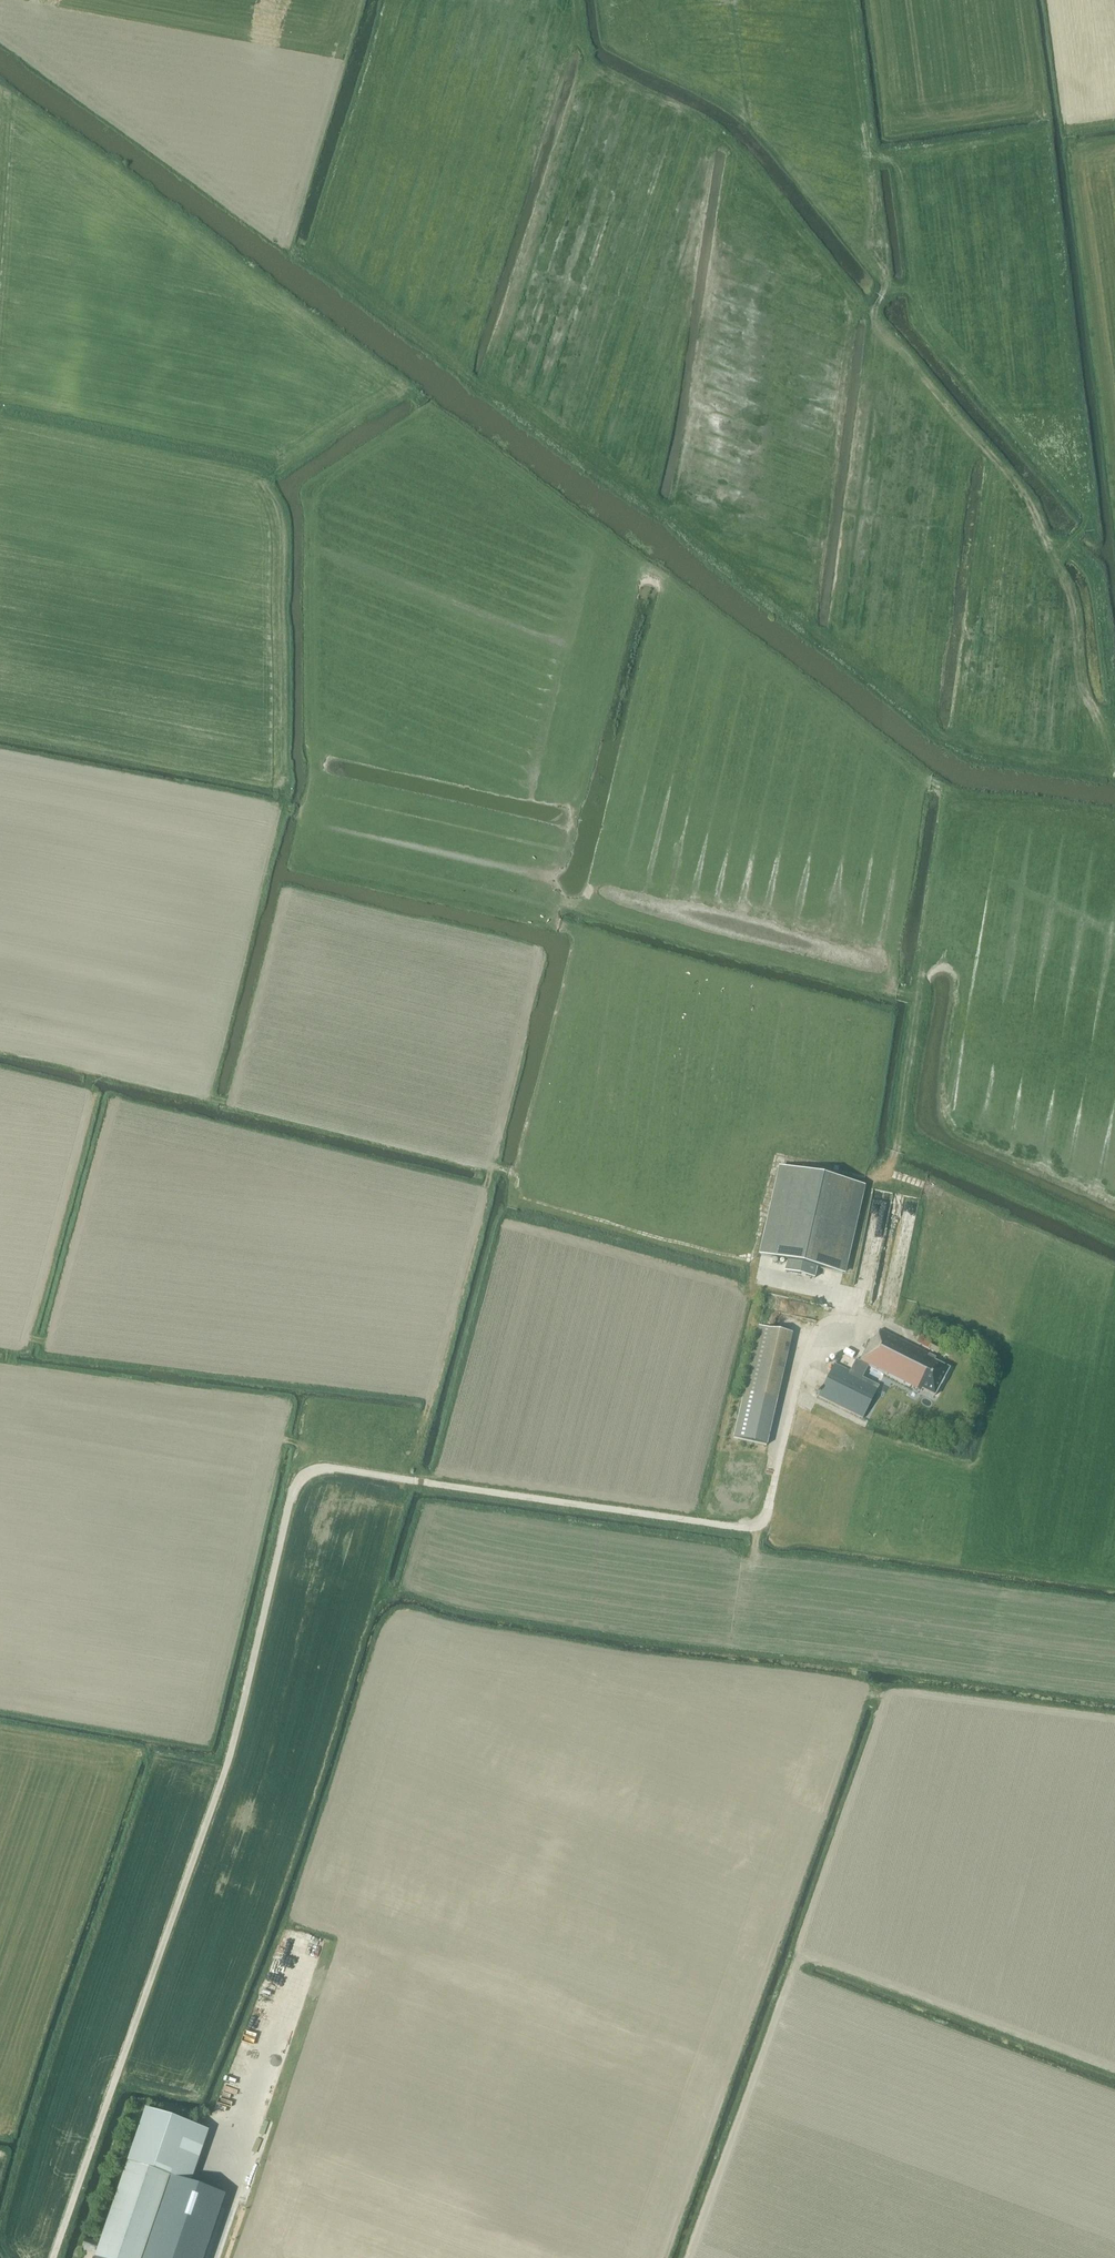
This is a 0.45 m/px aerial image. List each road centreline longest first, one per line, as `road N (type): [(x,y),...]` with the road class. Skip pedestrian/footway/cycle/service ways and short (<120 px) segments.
road 1 (track): [(846,1320),(869,1187),(893,1158),(924,962)]
road 2 (track): [(689,2257),(793,1967)]

